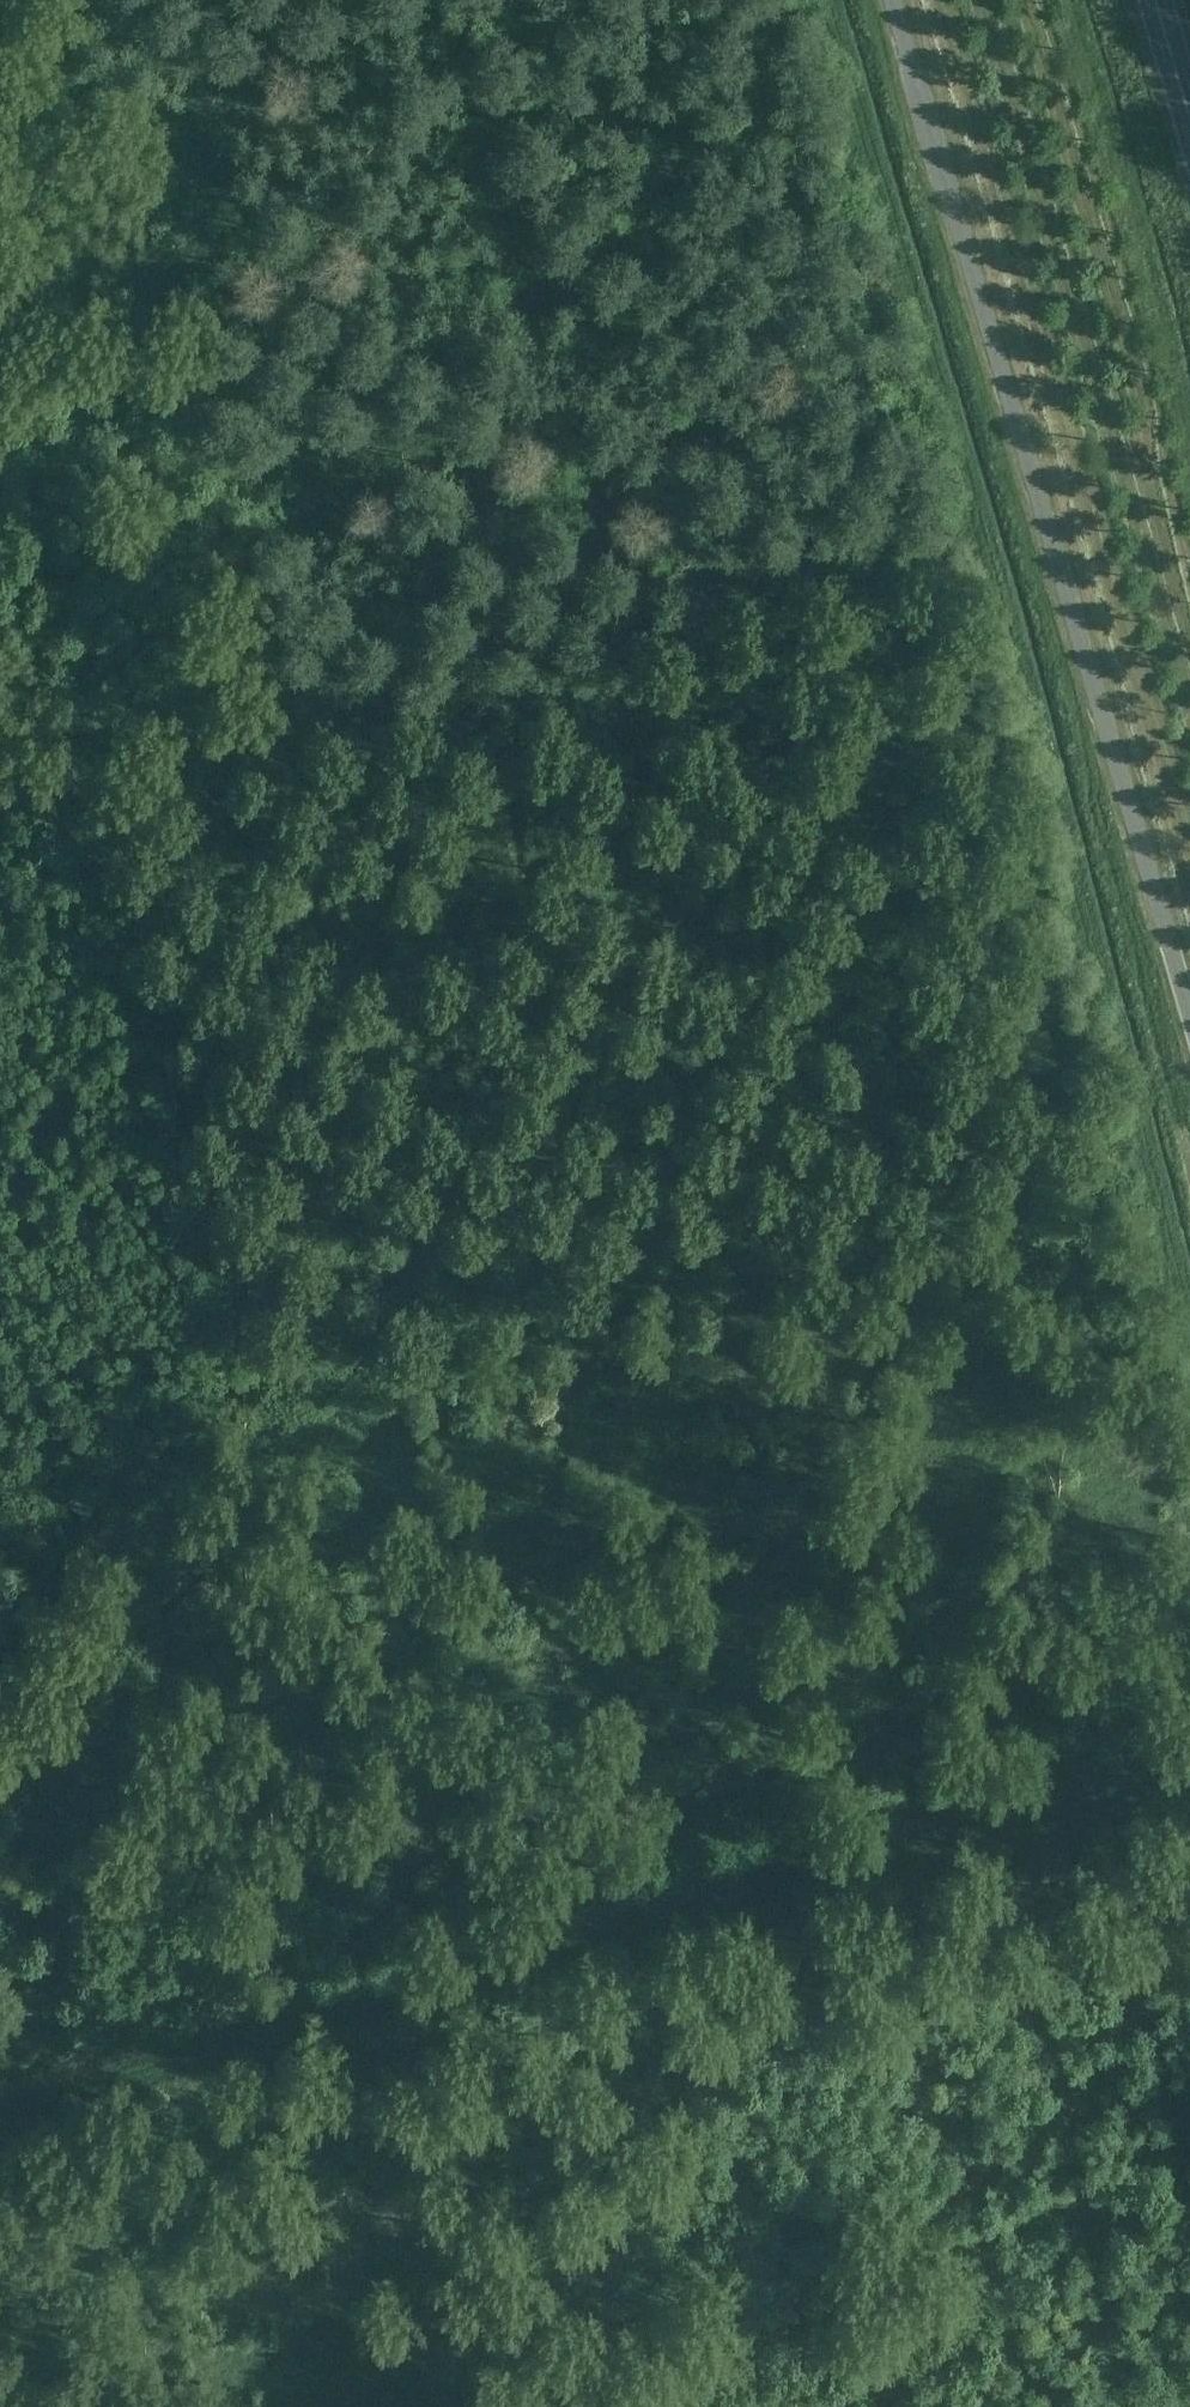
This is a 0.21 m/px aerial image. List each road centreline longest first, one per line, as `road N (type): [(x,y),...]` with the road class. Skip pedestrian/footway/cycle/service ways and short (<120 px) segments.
road 1 (unclassified): [(1189,1008),(893,0)]

